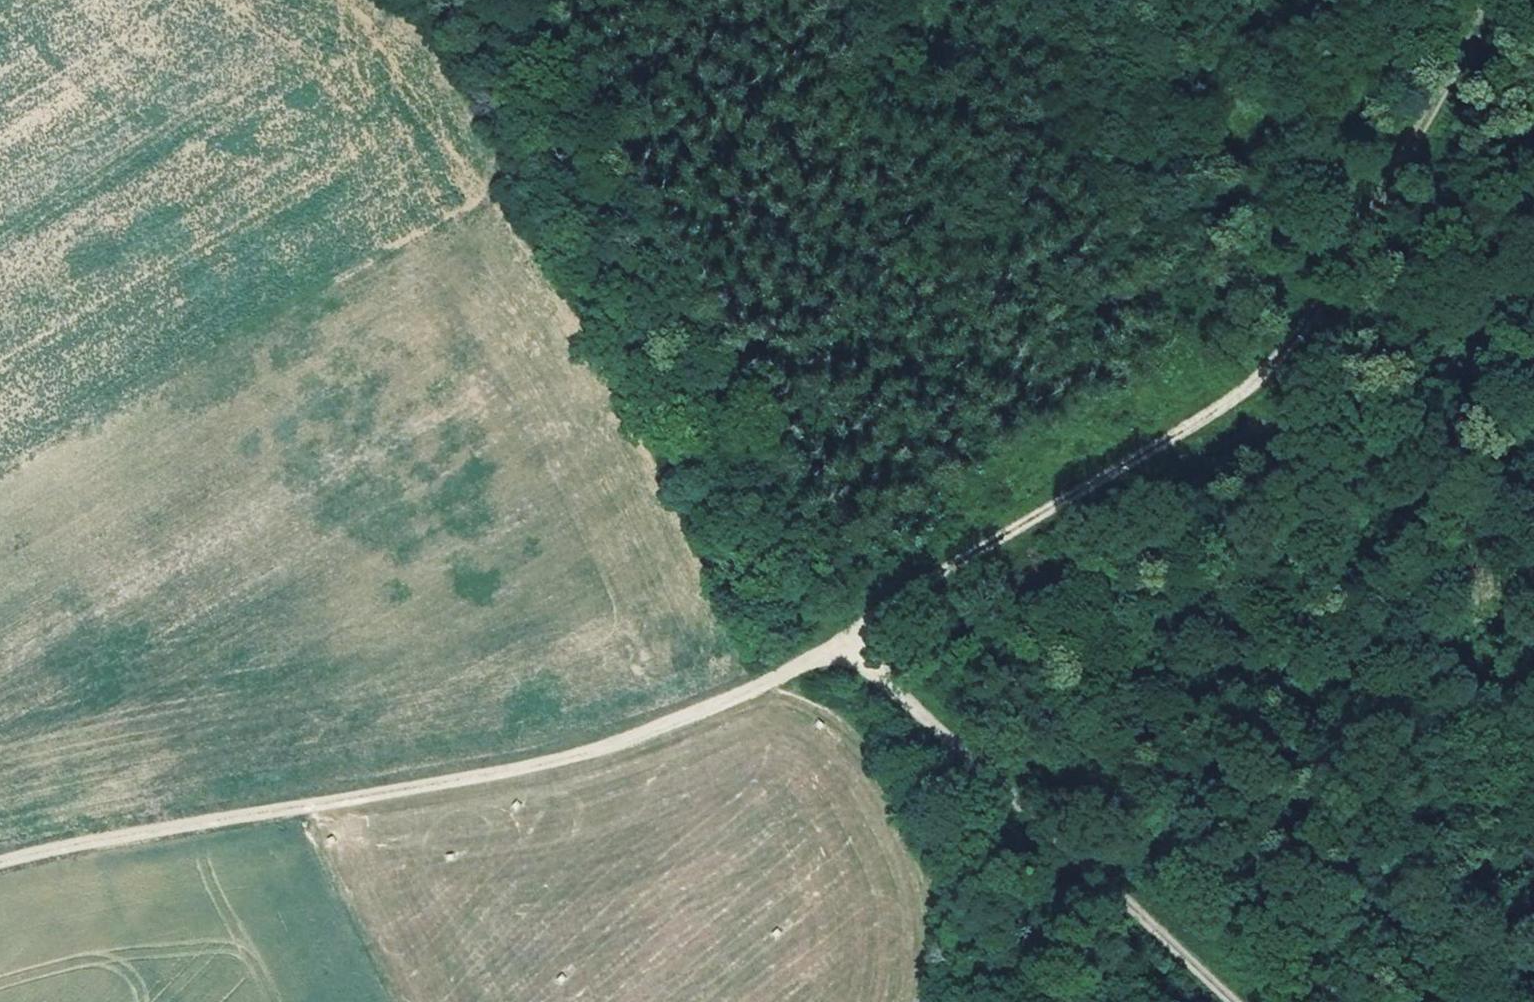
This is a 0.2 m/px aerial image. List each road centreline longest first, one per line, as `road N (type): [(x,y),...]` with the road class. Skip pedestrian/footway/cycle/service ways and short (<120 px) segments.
road 1 (track): [(1228,1001),(898,695),(824,661),(607,751),(501,779),(0,868)]
road 2 (track): [(1533,0),(1448,183),(1199,407),(916,561),(824,661)]

